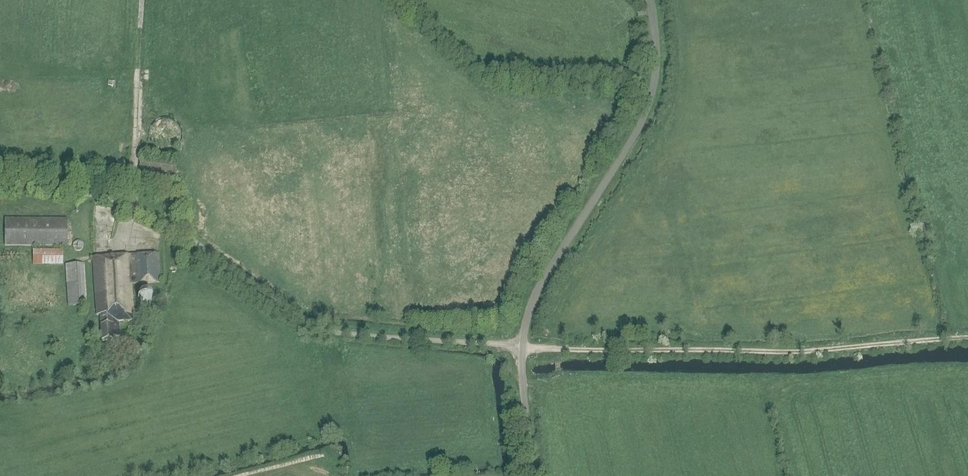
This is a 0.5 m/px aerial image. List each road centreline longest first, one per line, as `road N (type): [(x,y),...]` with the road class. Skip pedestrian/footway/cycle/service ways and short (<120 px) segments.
road 1 (unclassified): [(0,183),(119,201),(333,332),(521,346)]
road 2 (track): [(521,346),(804,352),(967,338)]
road 3 (unclassified): [(521,346),(541,285),(642,122),(654,68),(649,0)]
road 4 (unclassified): [(532,475),(521,346)]

